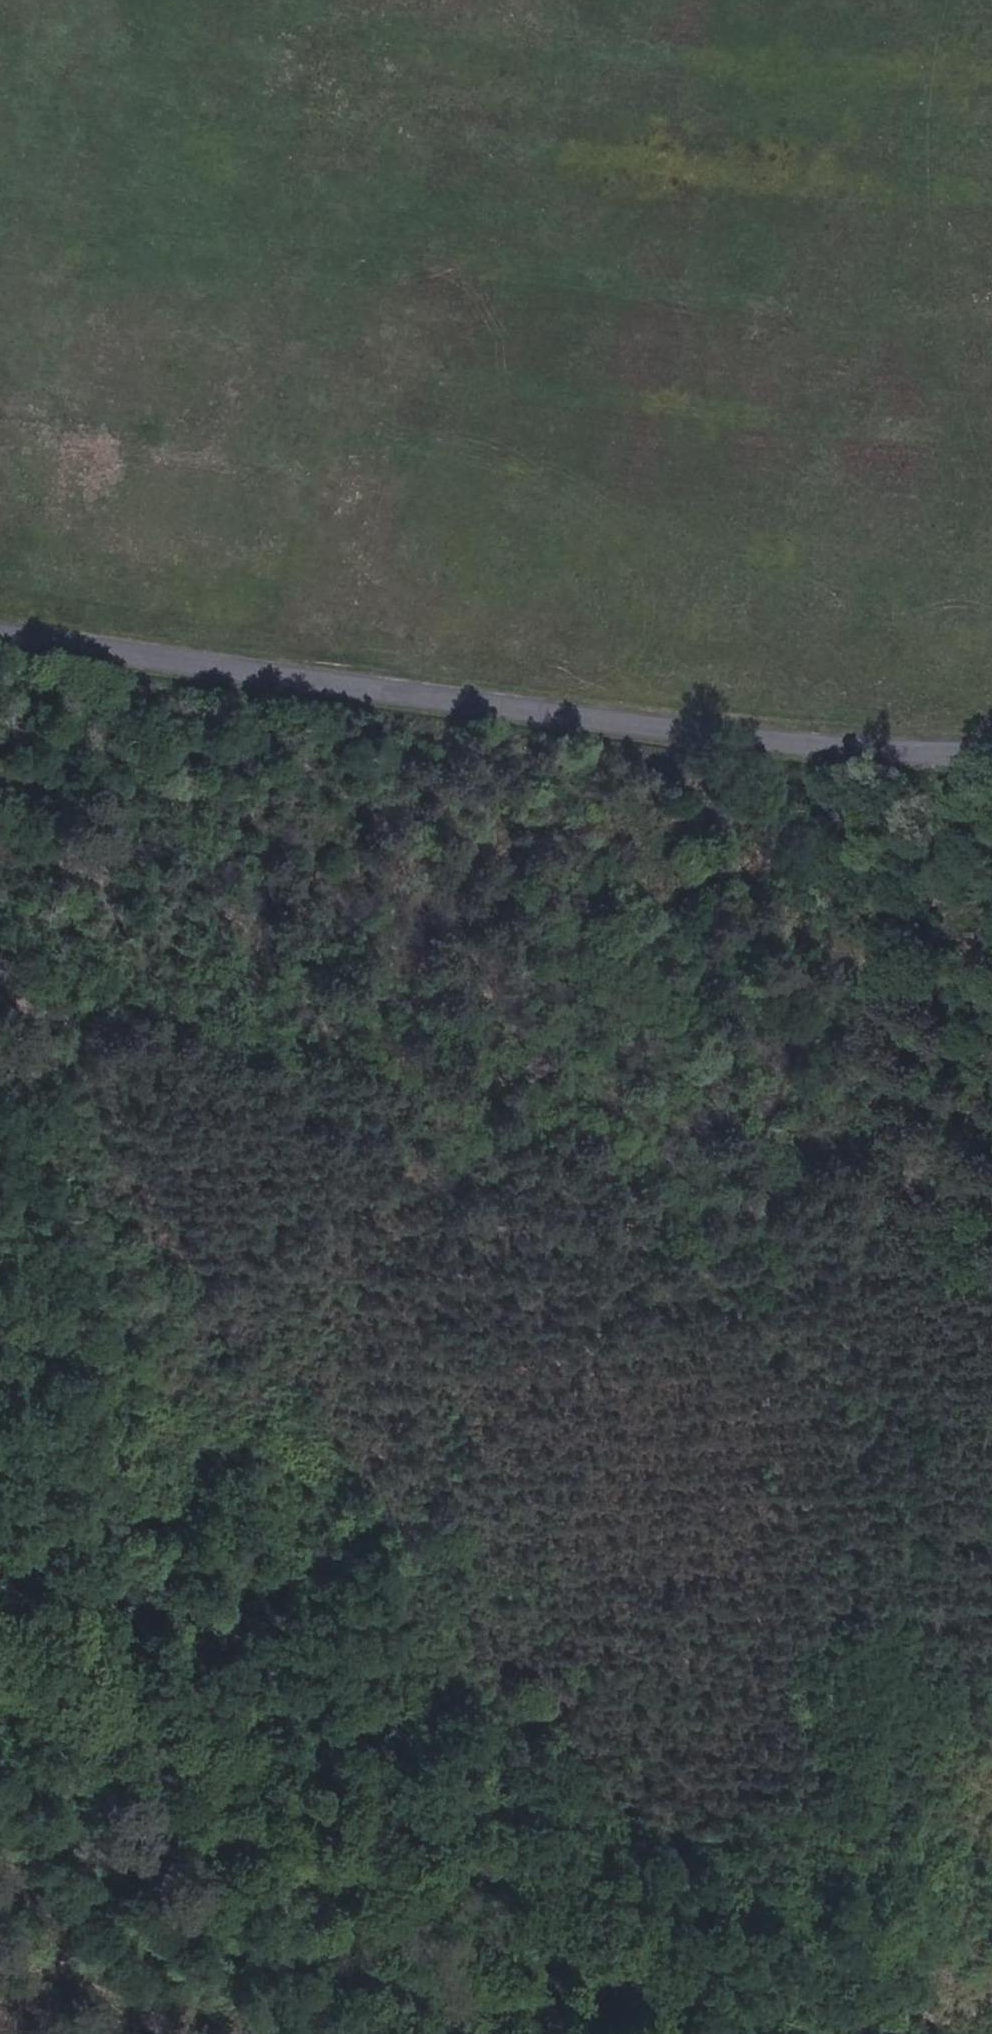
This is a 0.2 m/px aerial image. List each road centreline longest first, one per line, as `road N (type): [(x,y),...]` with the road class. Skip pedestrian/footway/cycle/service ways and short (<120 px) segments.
road 1 (tertiary): [(0,631),(638,727),(818,747),(991,752)]

